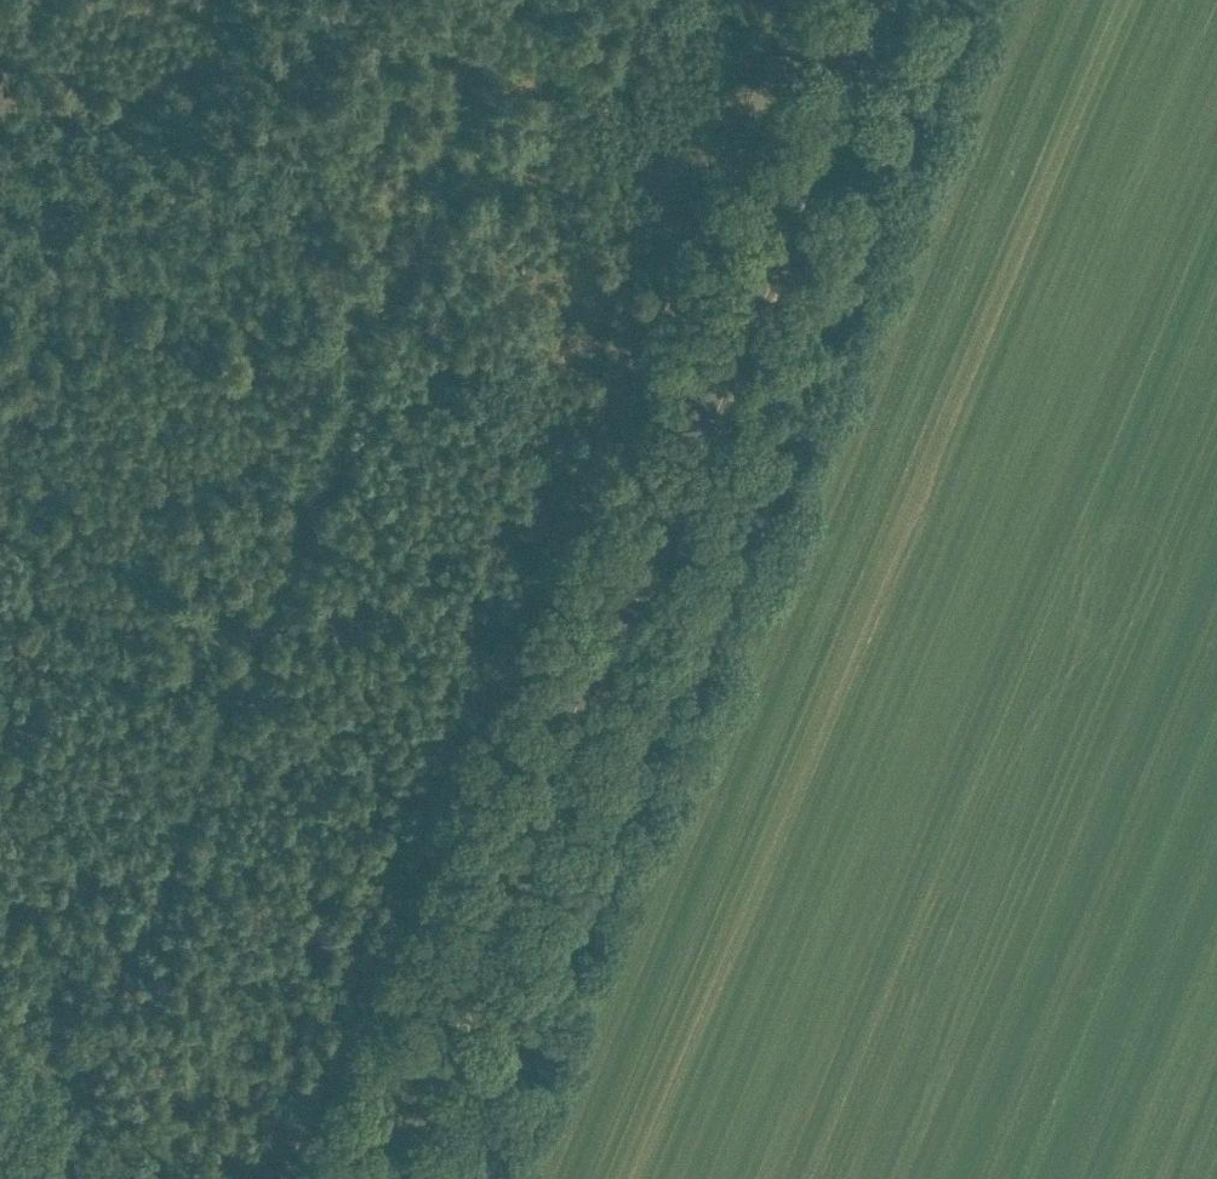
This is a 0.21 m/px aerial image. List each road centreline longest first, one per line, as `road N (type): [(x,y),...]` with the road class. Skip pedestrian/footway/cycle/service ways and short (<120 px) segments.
road 1 (secondary): [(378,1178),(876,0)]

